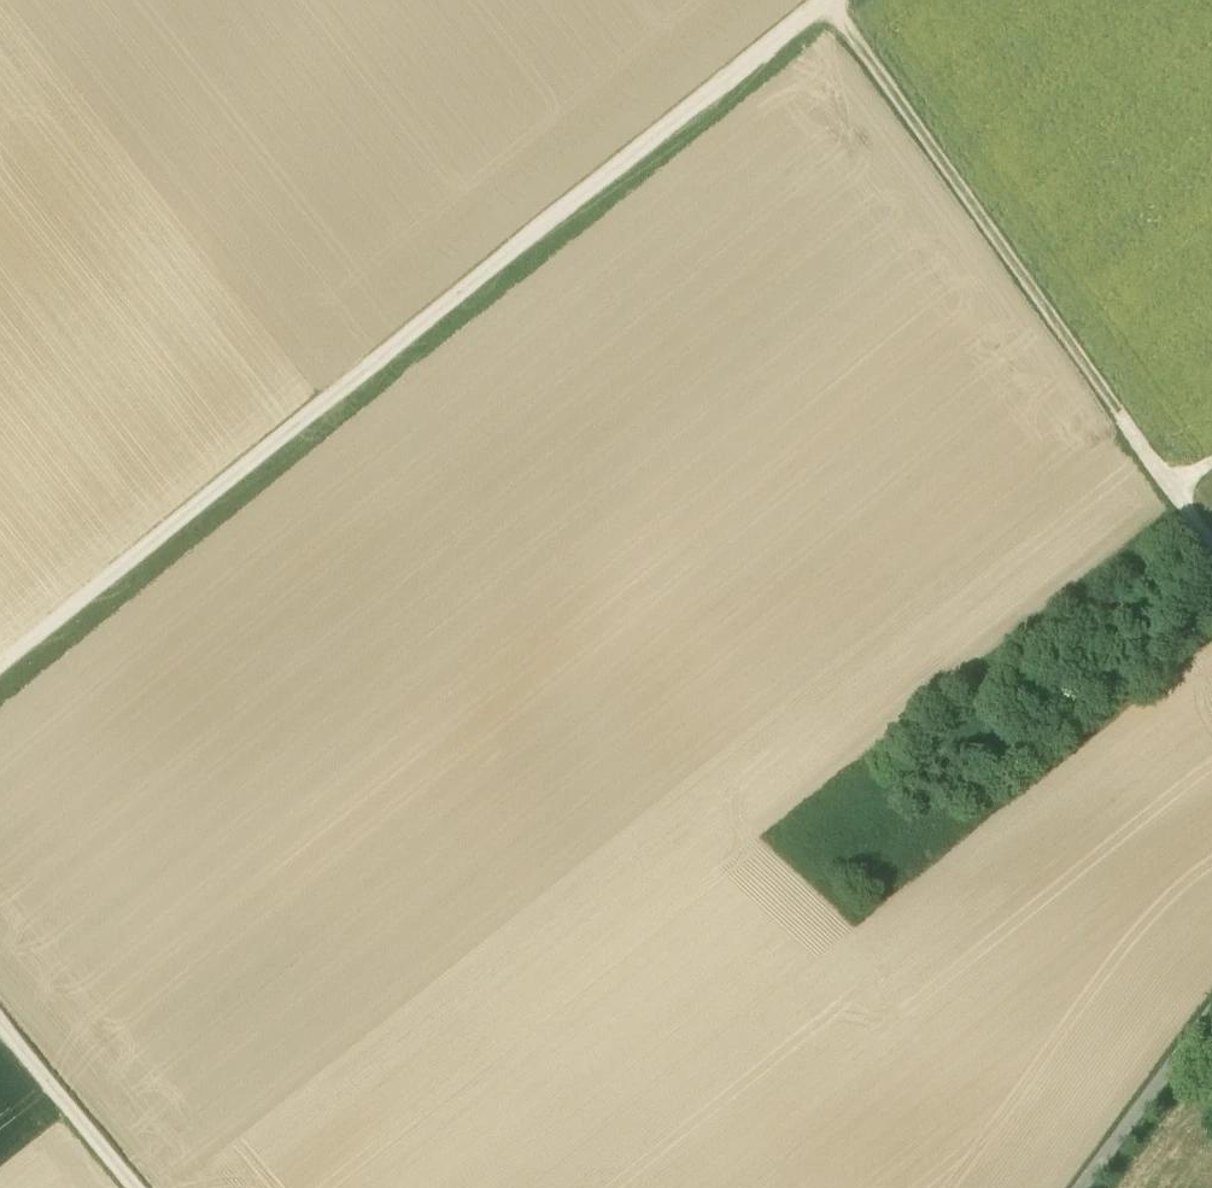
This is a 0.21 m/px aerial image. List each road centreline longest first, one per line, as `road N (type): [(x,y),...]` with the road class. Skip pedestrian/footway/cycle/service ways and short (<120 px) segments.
road 1 (track): [(822,0),(0,660)]
road 2 (track): [(827,0),(1211,549)]
road 3 (track): [(1211,1012),(1080,1187)]
road 4 (track): [(0,1024),(135,1187)]

